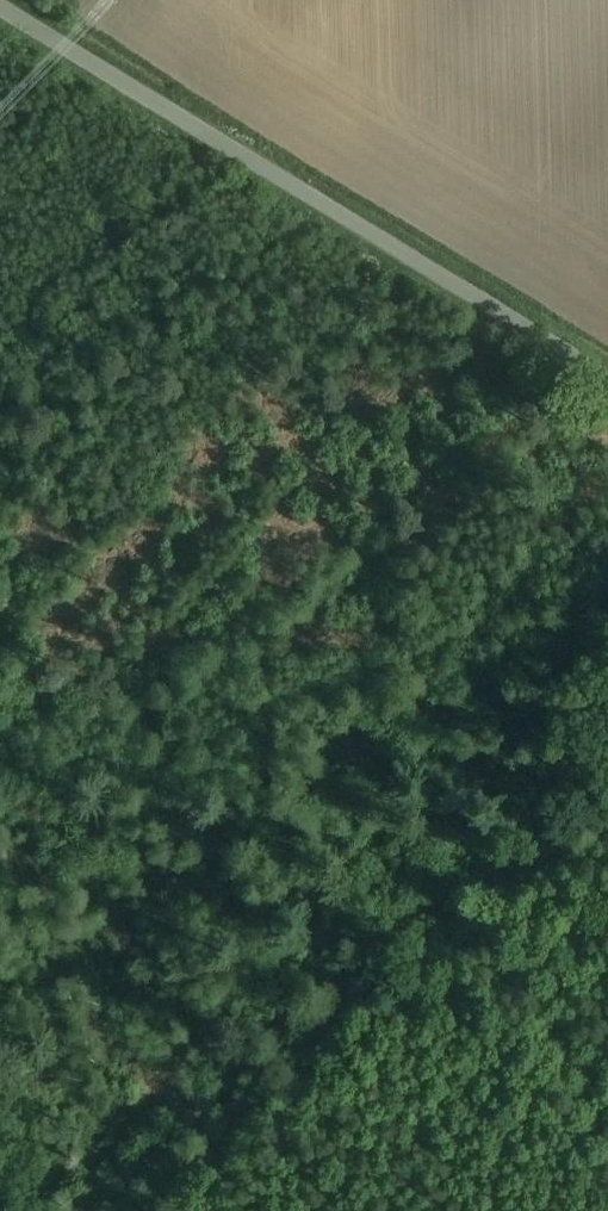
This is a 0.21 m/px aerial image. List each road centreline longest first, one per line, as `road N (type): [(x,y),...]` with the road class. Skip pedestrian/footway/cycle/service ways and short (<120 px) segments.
road 1 (unclassified): [(0,2),(607,370)]
road 2 (track): [(607,773),(413,916),(72,1210)]
road 3 (track): [(600,363),(561,415),(218,670)]

